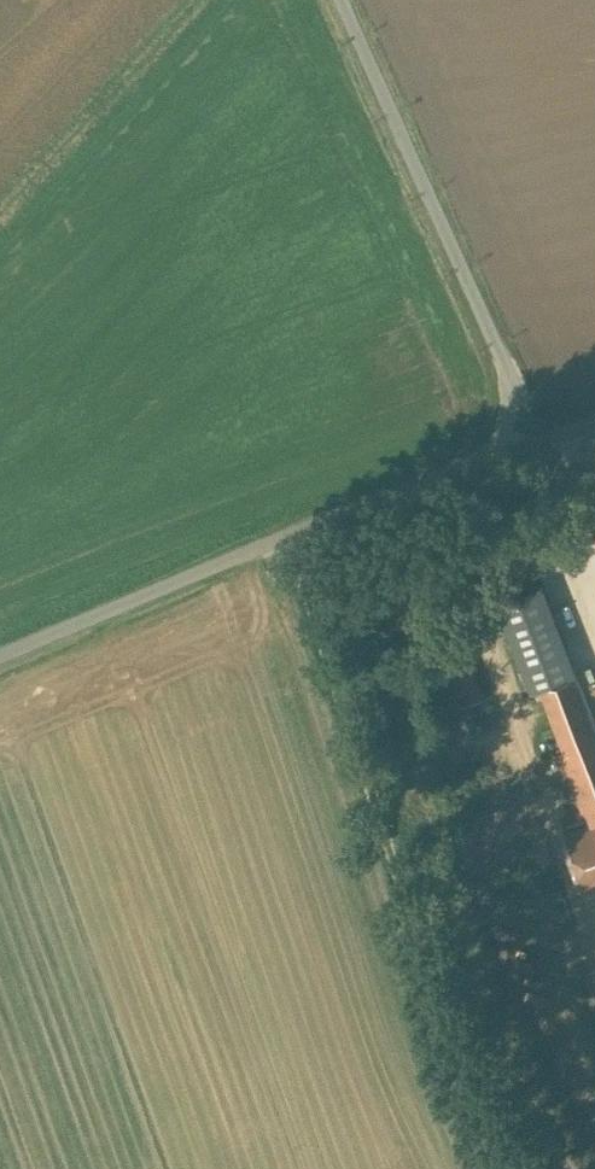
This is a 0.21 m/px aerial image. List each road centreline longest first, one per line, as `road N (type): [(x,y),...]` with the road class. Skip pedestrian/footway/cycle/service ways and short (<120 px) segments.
road 1 (unclassified): [(0,654),(432,472),(594,413)]
road 2 (track): [(356,0),(545,428)]

